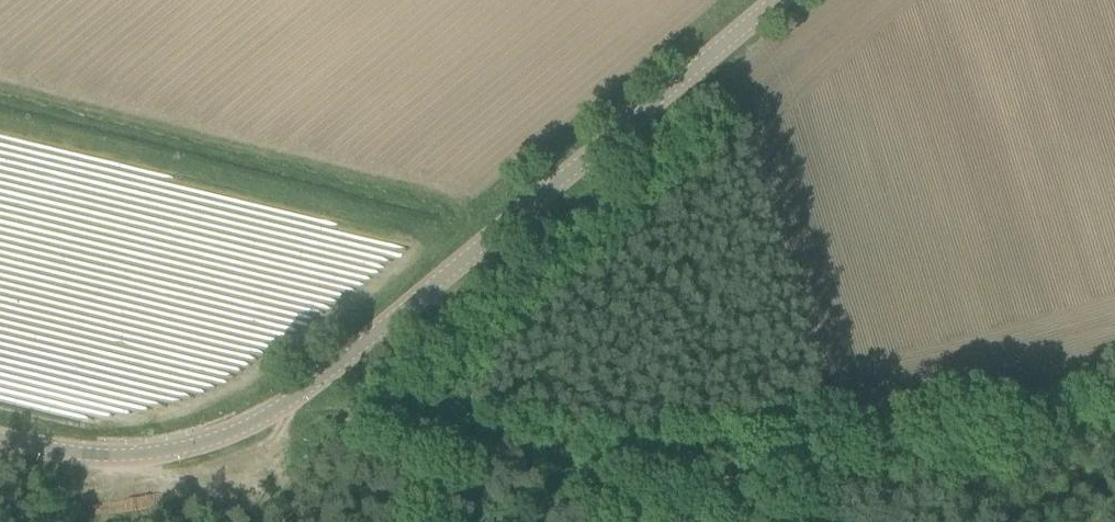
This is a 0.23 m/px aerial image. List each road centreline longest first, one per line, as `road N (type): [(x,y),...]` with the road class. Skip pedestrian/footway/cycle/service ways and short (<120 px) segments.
road 1 (tertiary): [(0,434),(102,457),(165,453),(269,417),(777,0)]
road 2 (track): [(272,452),(540,486),(834,442),(1114,386)]
road 3 (track): [(102,457),(153,483),(206,487),(239,478)]

